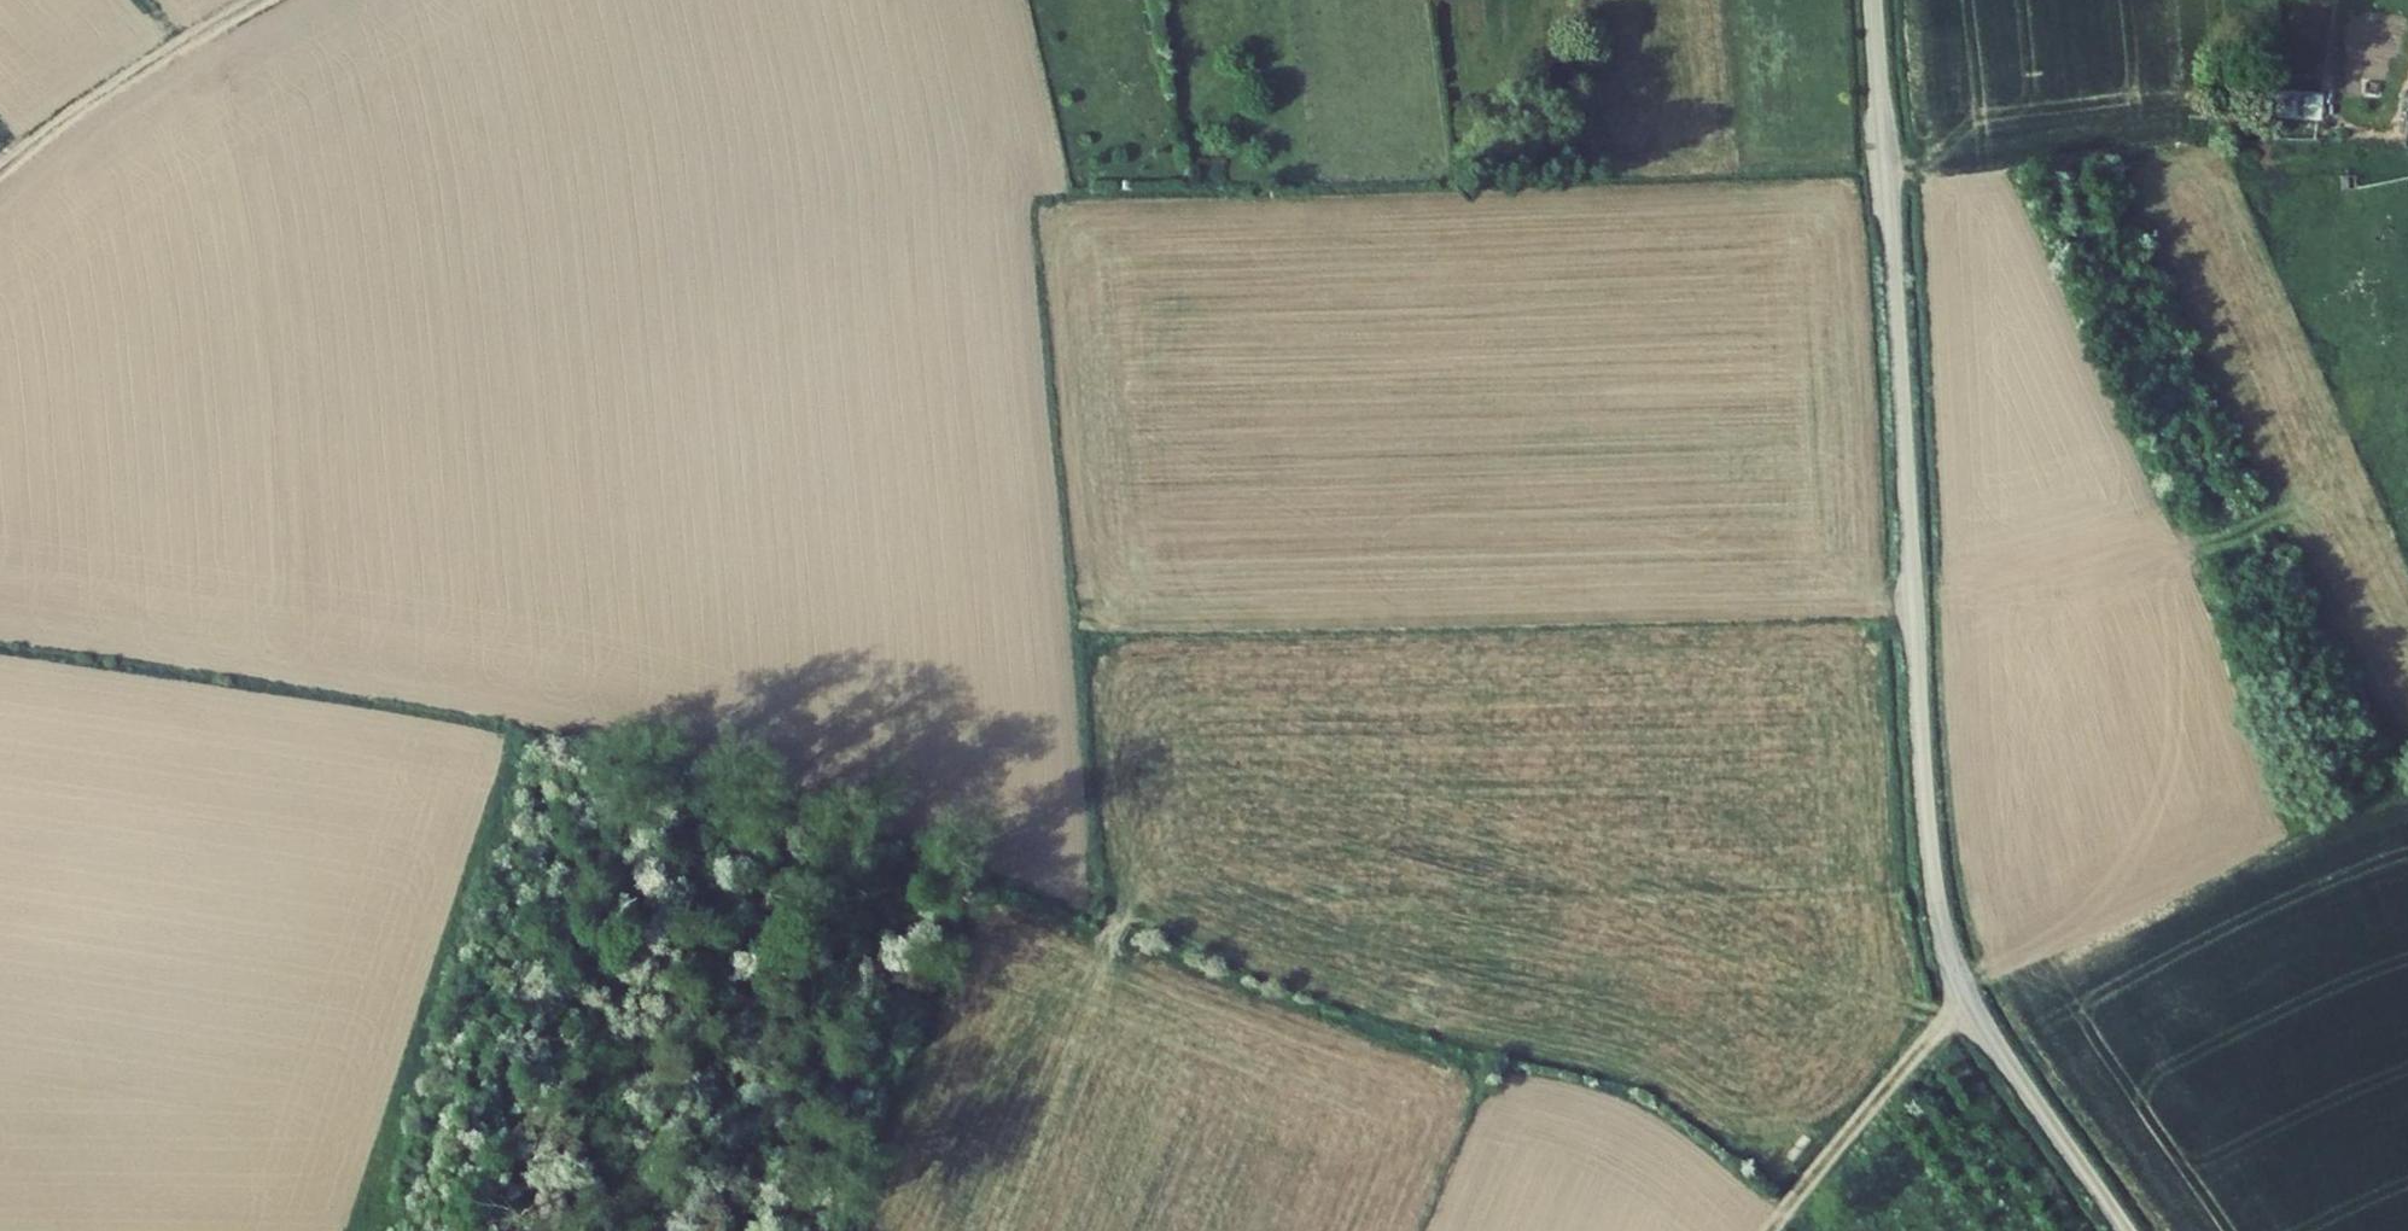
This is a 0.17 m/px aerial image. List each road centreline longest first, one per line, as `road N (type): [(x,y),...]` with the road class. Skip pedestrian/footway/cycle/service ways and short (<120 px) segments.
road 1 (unclassified): [(2126,1230),(1971,1003),(1945,945),(1928,832),(1876,0)]
road 2 (track): [(257,0),(92,100),(0,170)]
road 3 (track): [(1971,1003),(1912,1055),(1770,1230)]

